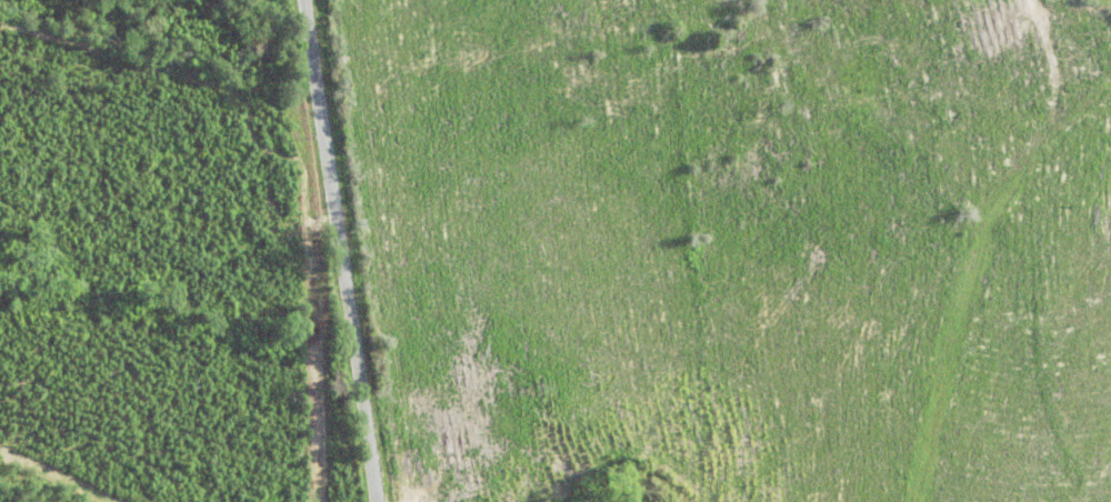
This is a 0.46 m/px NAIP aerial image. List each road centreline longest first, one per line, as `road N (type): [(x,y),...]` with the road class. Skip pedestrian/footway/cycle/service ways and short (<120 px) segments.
road 1 (tertiary): [(358,501),(358,372),(324,217),(301,0)]

